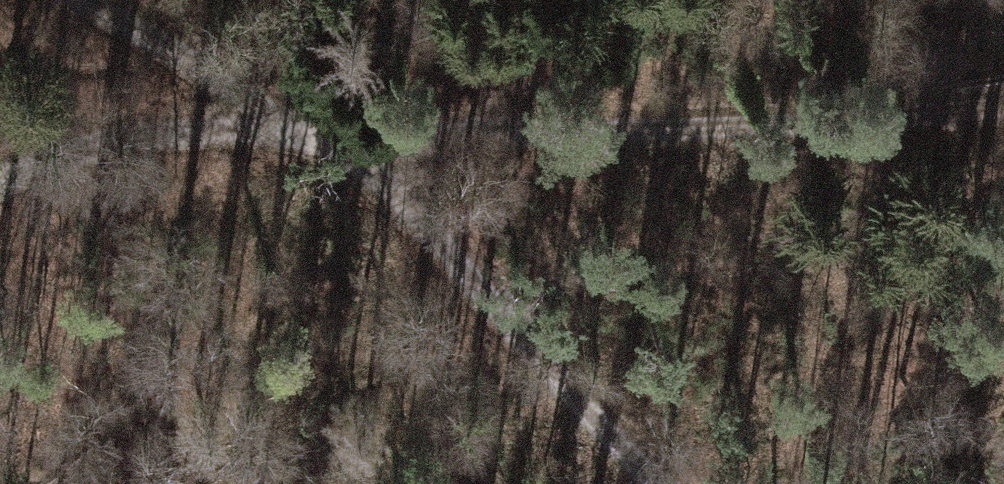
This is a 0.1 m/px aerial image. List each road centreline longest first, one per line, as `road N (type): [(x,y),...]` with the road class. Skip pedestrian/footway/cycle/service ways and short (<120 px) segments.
road 1 (track): [(1003,108),(788,124),(182,134),(67,153),(0,181)]
road 2 (track): [(83,0),(367,196),(665,483)]

